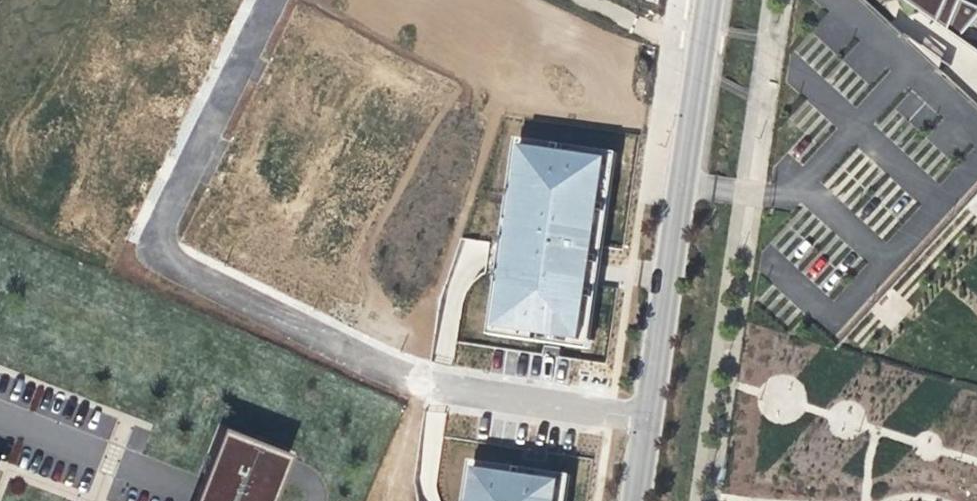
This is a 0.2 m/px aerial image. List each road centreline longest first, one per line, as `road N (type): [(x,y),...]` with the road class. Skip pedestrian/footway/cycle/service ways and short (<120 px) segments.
road 1 (residential): [(648,418),(410,377),(173,265),(161,224),(270,0)]
road 2 (tertiary): [(713,0),(648,418)]

